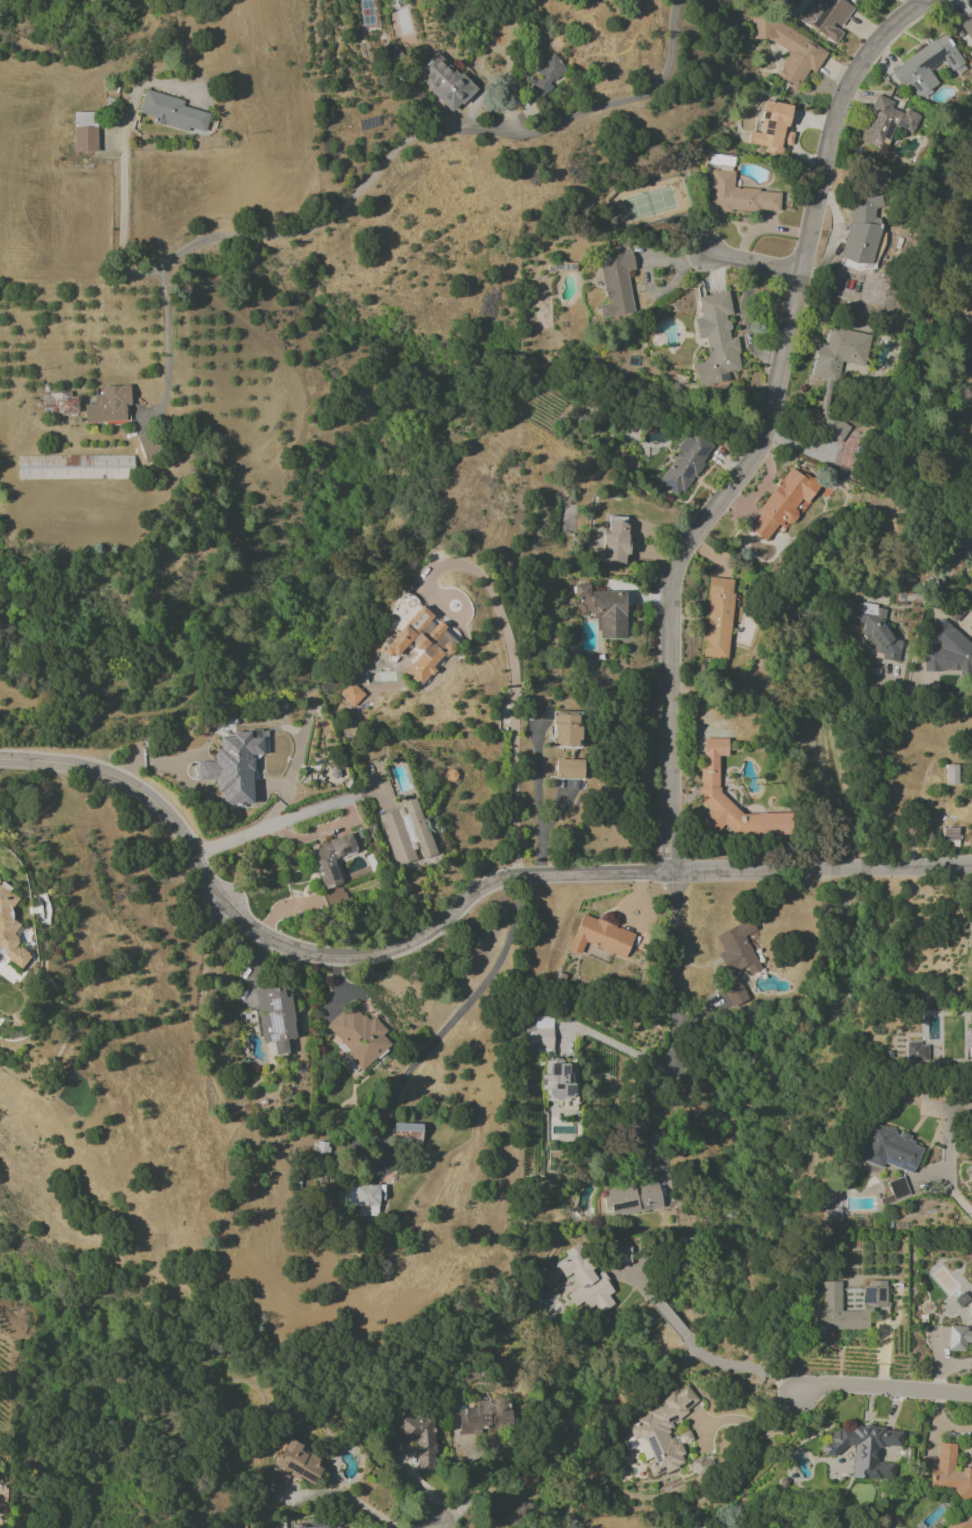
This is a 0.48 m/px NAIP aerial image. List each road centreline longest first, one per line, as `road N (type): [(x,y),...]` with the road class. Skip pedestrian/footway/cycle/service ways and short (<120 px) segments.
road 1 (residential): [(927,0),(875,41),(838,104),(763,446),(684,548),(666,588),(668,872)]
road 2 (residential): [(0,760),(85,767),(121,782),(178,828),(229,911),(295,952),(331,959),(402,948),(494,881),(668,872)]
road 3 (residential): [(668,872),(971,864)]
road 4 (residential): [(676,872),(671,1068)]
road 5 (residential): [(971,1398),(830,1385),(799,1396)]

